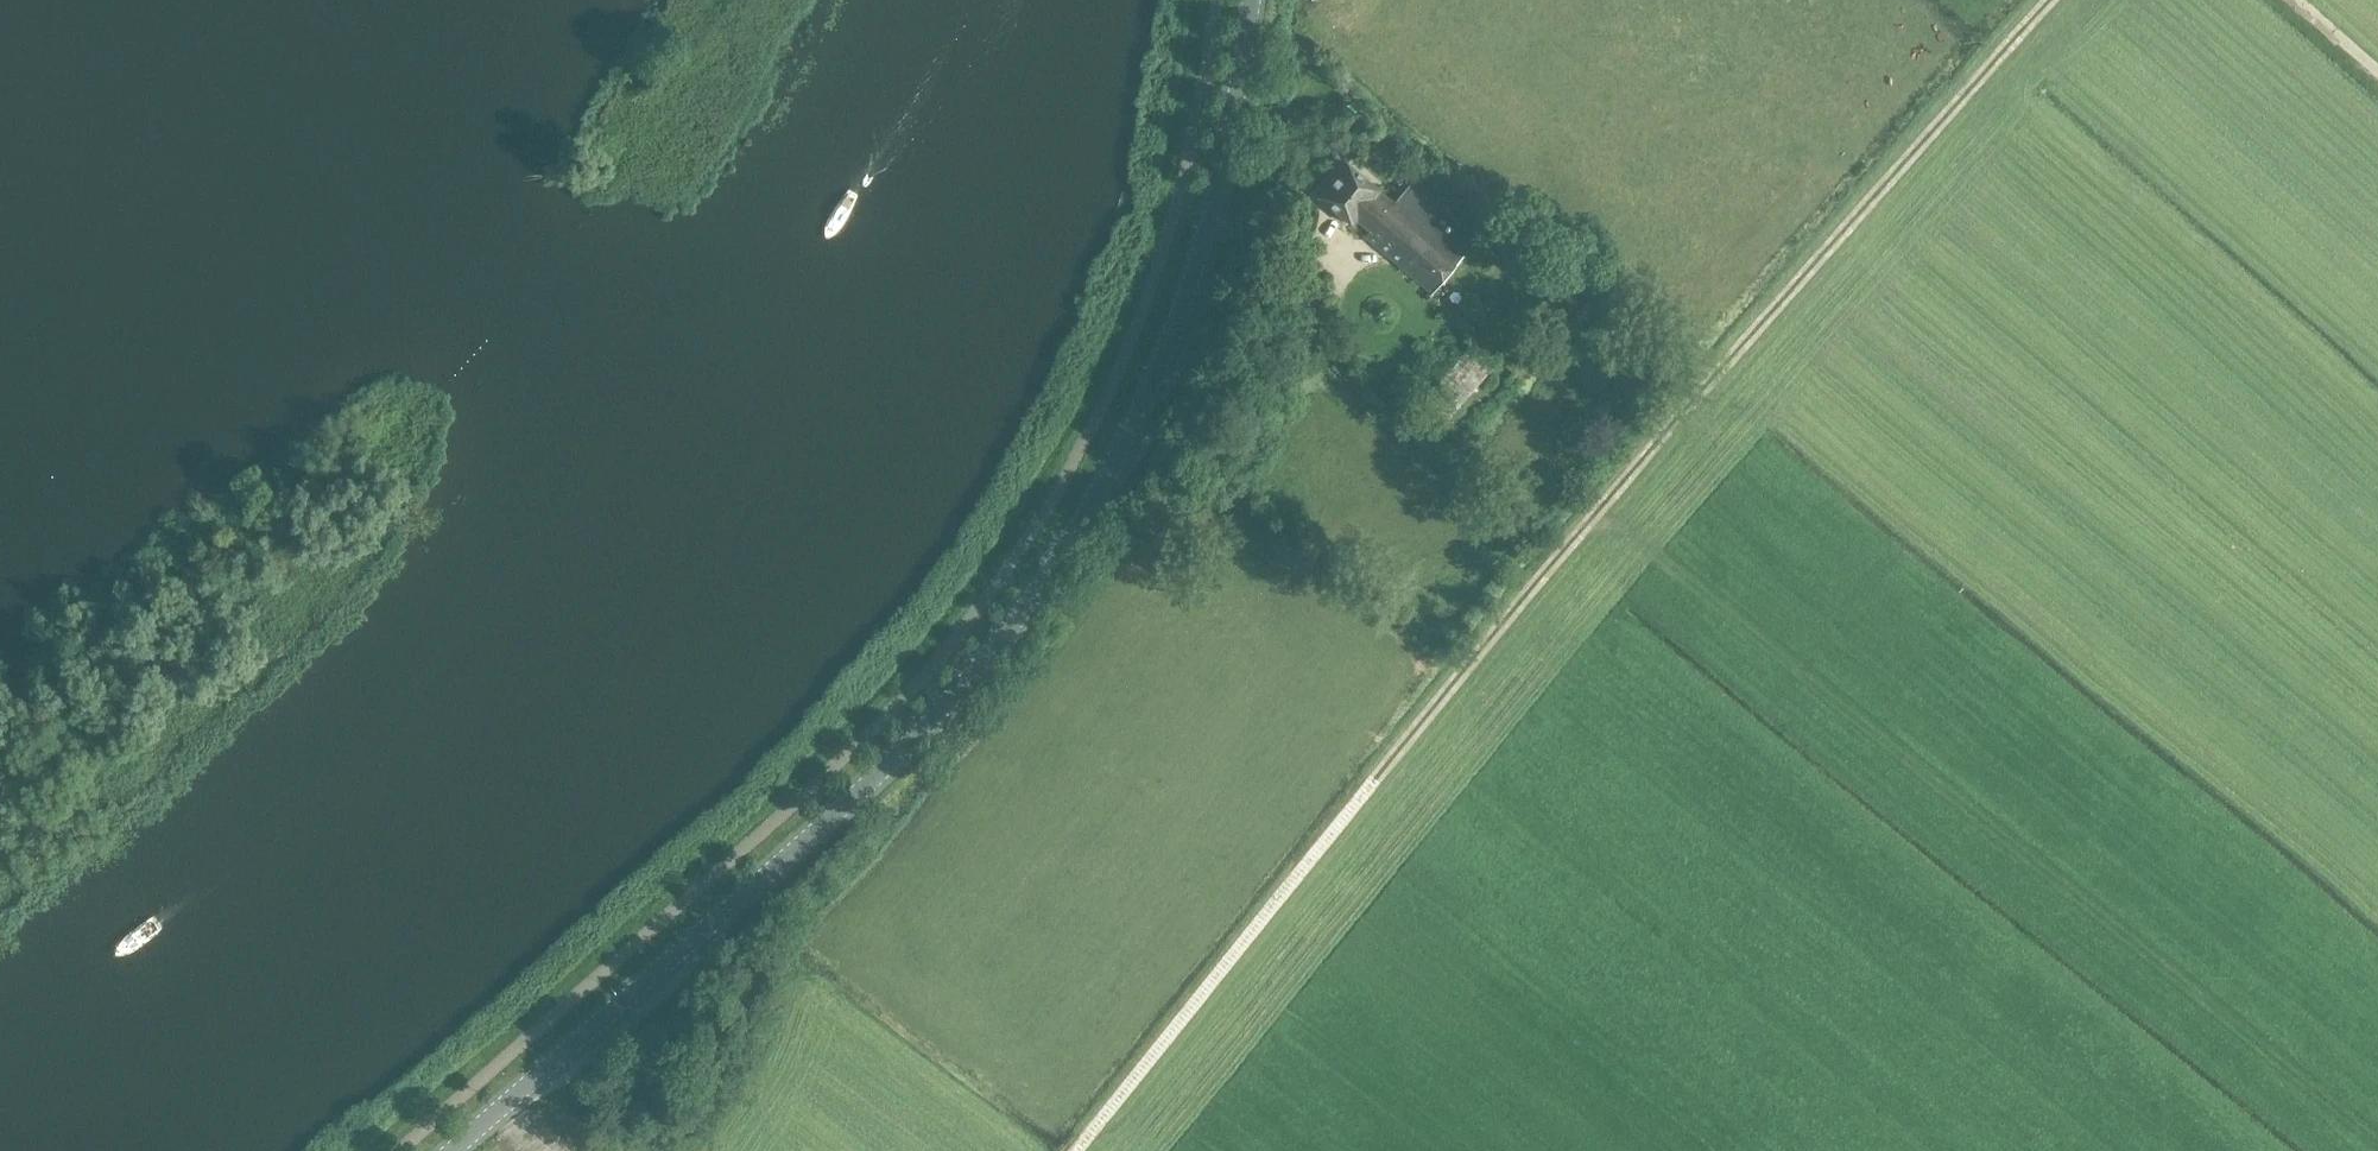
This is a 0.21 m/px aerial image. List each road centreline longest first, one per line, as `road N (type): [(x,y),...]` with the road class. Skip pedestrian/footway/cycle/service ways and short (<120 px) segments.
road 1 (track): [(2052,0),(1782,297),(1463,671),(1077,1150)]
road 2 (secondary): [(450,1150),(871,779),(998,643),(1046,576),(1122,447),(1186,293),(1209,227),(1250,0)]

